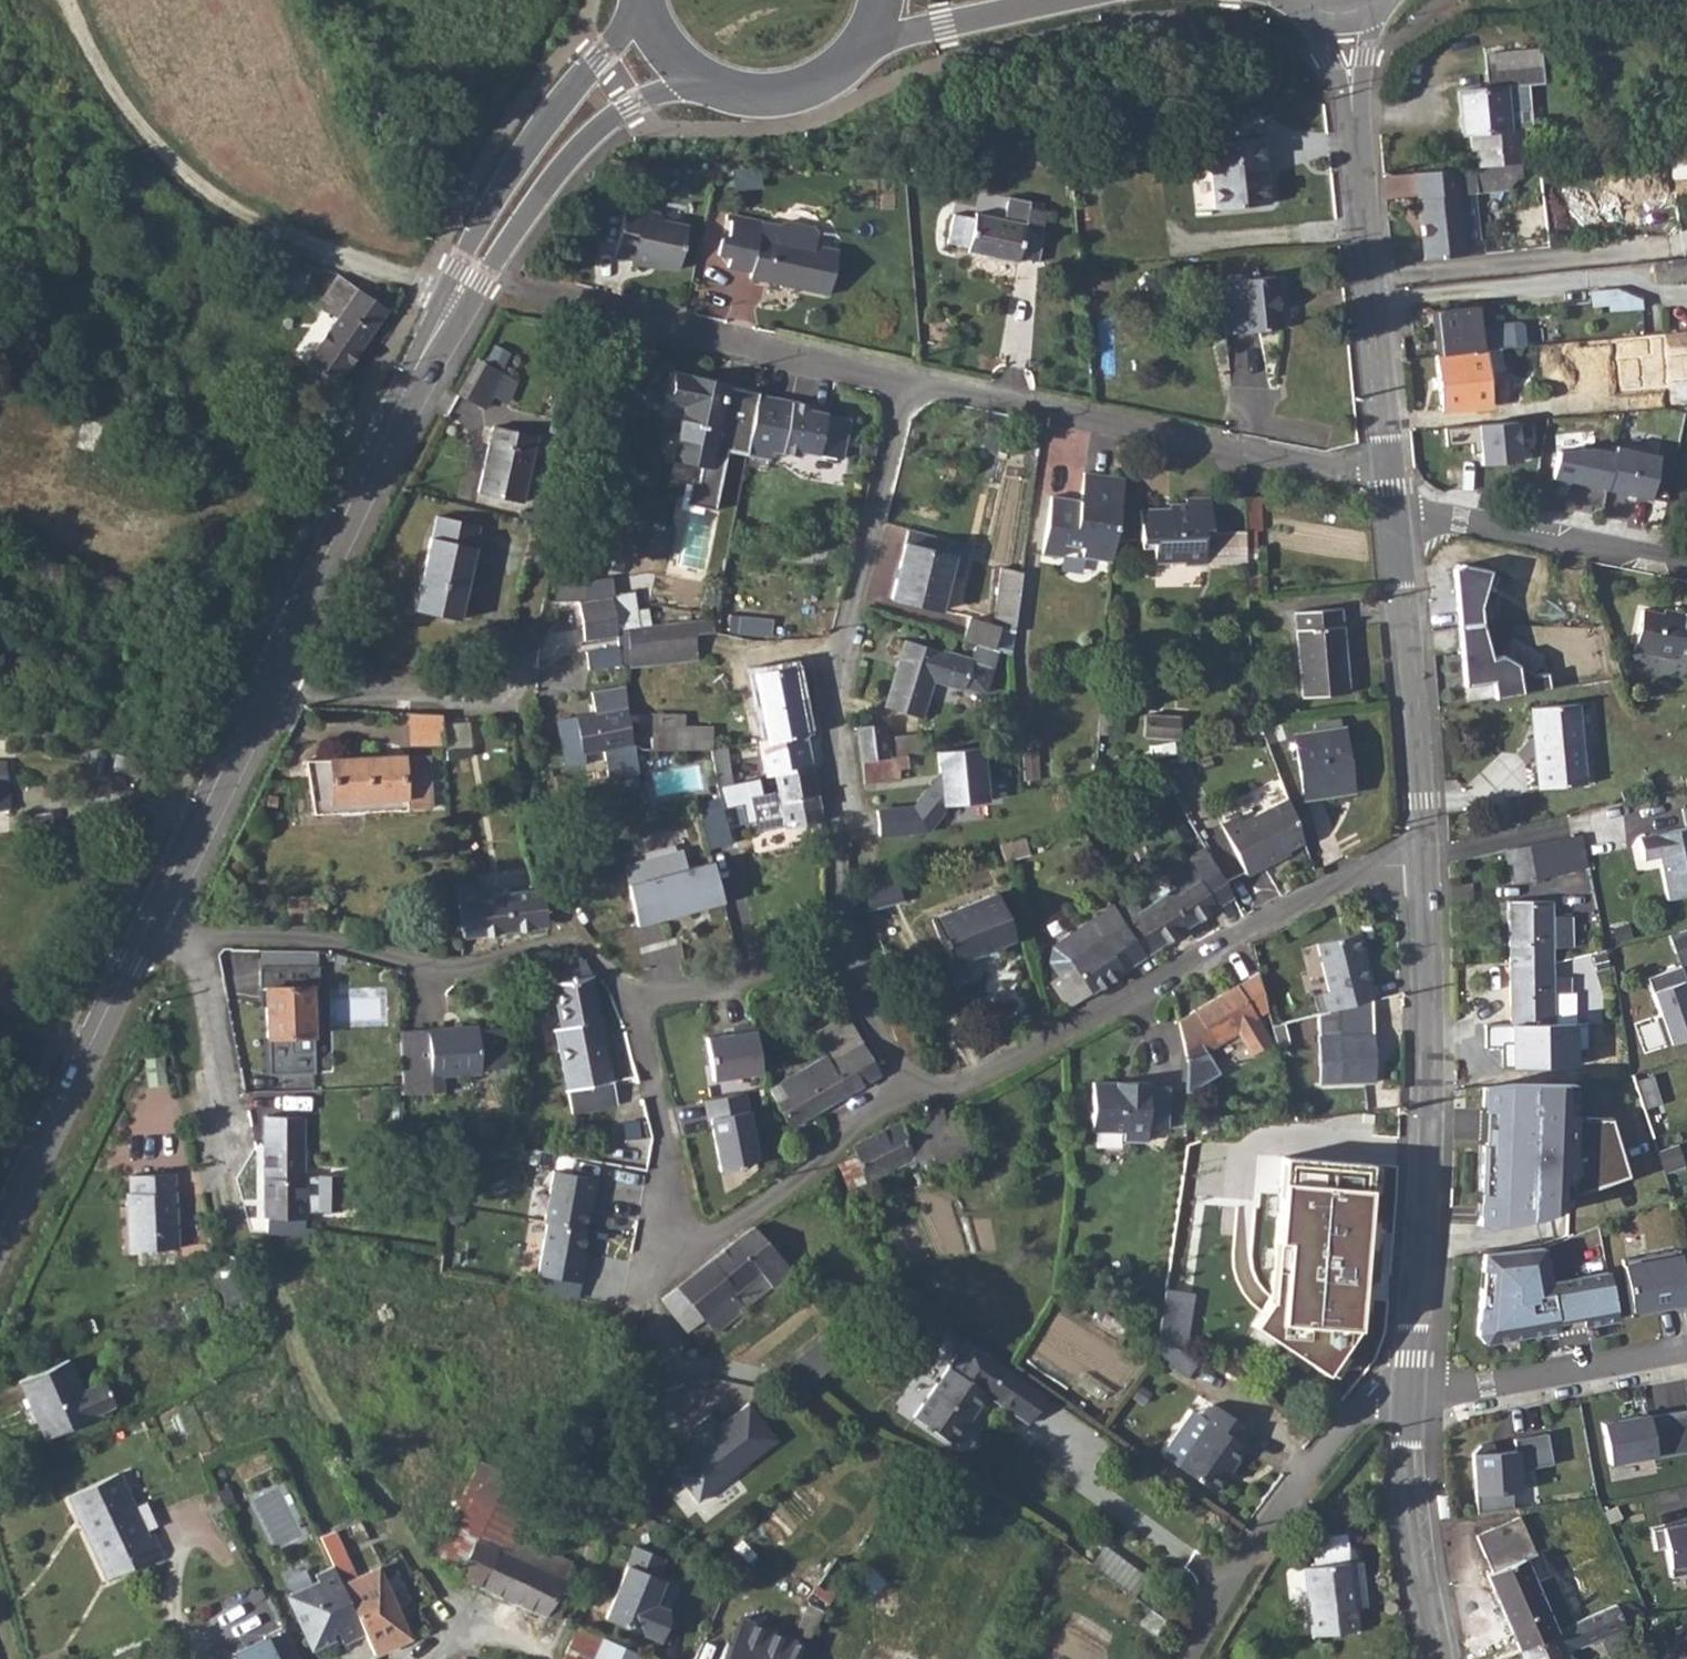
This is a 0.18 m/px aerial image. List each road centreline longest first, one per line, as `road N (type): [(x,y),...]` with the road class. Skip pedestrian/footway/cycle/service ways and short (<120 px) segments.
road 1 (residential): [(263,677),(322,692),(441,697),(511,685),(595,311)]
road 2 (residential): [(916,384),(858,569),(837,684),(832,807),(840,953)]
road 3 (residential): [(912,1095),(1354,873),(1425,859)]
road 4 (tertiary): [(1411,1383),(1431,1016),(1425,859)]
road 5 (track): [(76,0),(103,59),(160,141),(232,207),(424,281),(451,302)]
road 6 (residential): [(916,384),(1340,468),(1390,469)]
road 7 (residential): [(195,938),(304,938),(429,968),(574,946),(603,962),(634,1010)]
road 8 (residential): [(554,1658),(639,1409),(630,1332),(640,1261),(674,1239)]
road 9 (tertiary): [(465,286),(263,677)]
road 10 (residential): [(1190,1658),(1340,1431),(1383,1382),(1411,1383)]
road 11 (tertiary): [(1390,469),(1356,108)]
road 12 (tertiary): [(153,914),(0,1233)]
road 13 (tertiary): [(1425,859),(1396,518)]
road 14 (tertiary): [(642,0),(634,26),(524,155),(466,264),(465,286)]
road 15 (residential): [(595,311),(916,384)]
road 16 (tertiary): [(465,286),(596,134),(633,106),(706,88)]
road 17 (residential): [(1396,518),(1463,517),(1686,564)]
road 18 (residential): [(195,938),(253,1226)]
road 19 (residential): [(674,1239),(756,1208),(912,1095)]
road 20 (residential): [(1686,1348),(1450,1384),(1411,1383)]
road 21 (tertiary): [(1440,1658),(1412,1512),(1411,1383)]
road 22 (tertiary): [(263,677),(153,914)]
road 23 (residential): [(634,1010),(674,1239)]
road 24 (residential): [(634,1010),(840,953)]
road 25 (tertiary): [(706,88),(770,105),(803,100),(833,88),(881,43)]
road 26 (tertiary): [(881,43),(1060,0)]
road 27 (residential): [(840,953),(864,1020),(912,1095)]

